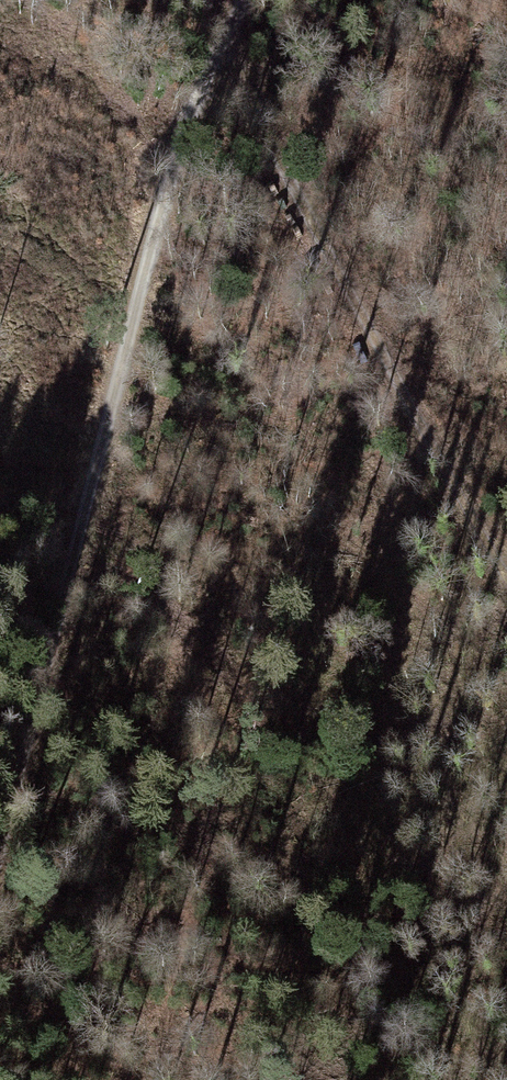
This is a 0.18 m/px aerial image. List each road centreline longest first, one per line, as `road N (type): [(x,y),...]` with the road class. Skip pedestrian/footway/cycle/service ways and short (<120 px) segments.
road 1 (track): [(0,902),(218,13),(231,0)]
road 2 (track): [(218,13),(506,560)]

